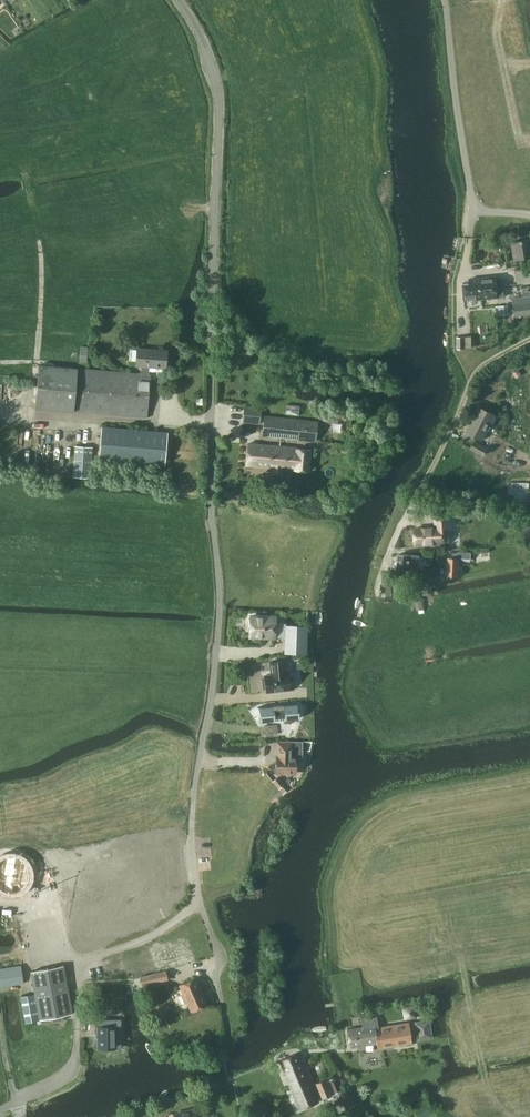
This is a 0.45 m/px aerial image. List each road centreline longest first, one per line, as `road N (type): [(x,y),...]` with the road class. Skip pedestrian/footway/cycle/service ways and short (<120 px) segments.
road 1 (unclassified): [(199,902),(193,799),(219,605),(210,421),(219,102),(205,44),(178,0)]
road 2 (unclassified): [(16,1106),(75,1069),(81,965),(142,944),(199,902)]
road 3 (unclassified): [(529,216),(476,208),(446,0)]
road 4 (unclassified): [(529,340),(476,375),(416,500)]
road 5 (unclassified): [(224,1061),(218,957),(199,902)]

